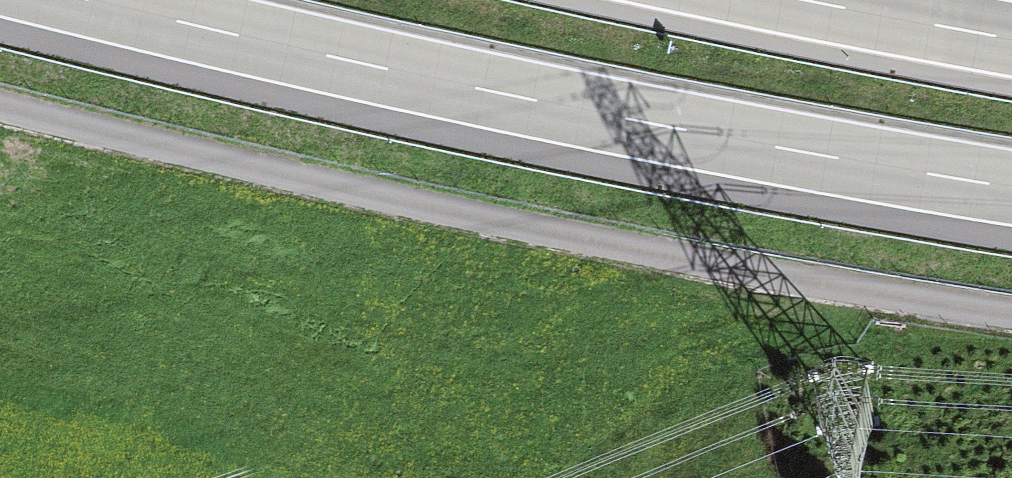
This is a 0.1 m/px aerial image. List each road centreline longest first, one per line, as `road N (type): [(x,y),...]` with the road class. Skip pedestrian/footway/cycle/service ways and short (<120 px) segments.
road 1 (unclassified): [(1011,313),(525,227),(0,103)]
road 2 (motorway): [(86,0),(634,122),(1011,189)]
road 3 (motorway): [(1011,37),(813,0)]

